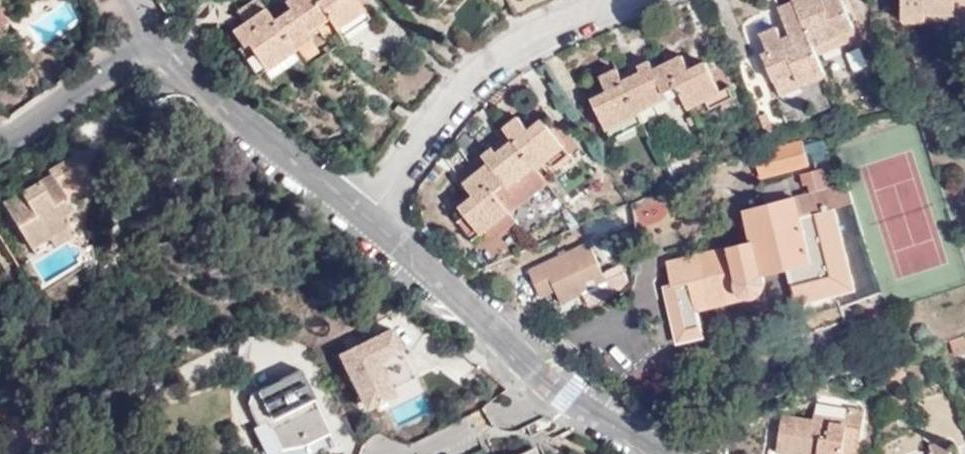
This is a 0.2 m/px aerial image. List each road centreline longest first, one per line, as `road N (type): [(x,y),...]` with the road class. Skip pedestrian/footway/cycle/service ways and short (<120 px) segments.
road 1 (residential): [(358,219),(549,381),(660,453)]
road 2 (residential): [(358,219),(420,128),(494,57),(590,0)]
road 3 (residential): [(151,43),(358,219)]
road 4 (residential): [(0,149),(151,43)]

